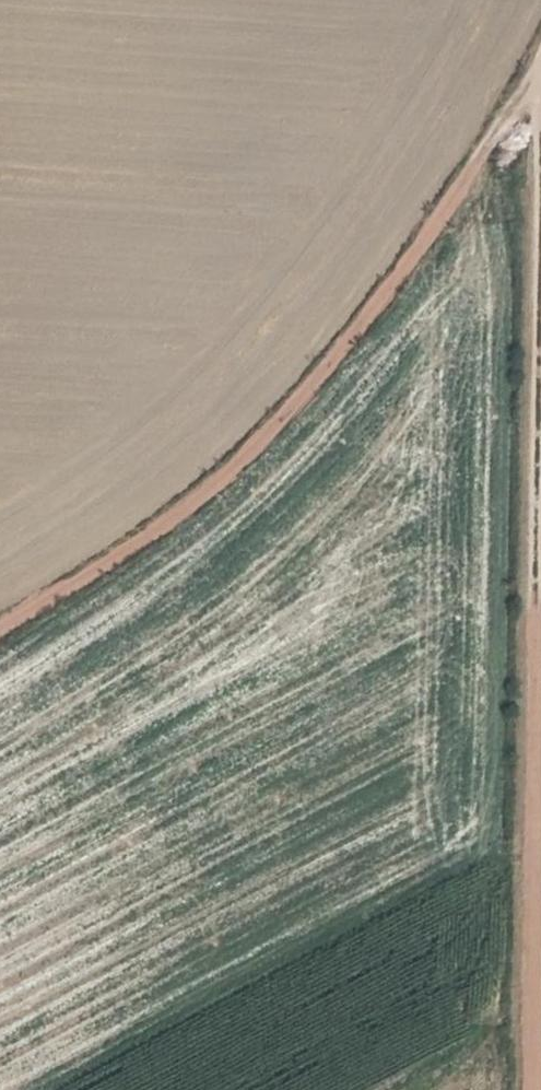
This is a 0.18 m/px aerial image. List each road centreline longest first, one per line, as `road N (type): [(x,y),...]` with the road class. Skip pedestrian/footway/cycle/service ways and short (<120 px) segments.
road 1 (track): [(540,82),(299,433),(0,664)]
road 2 (track): [(540,635),(539,1089)]

